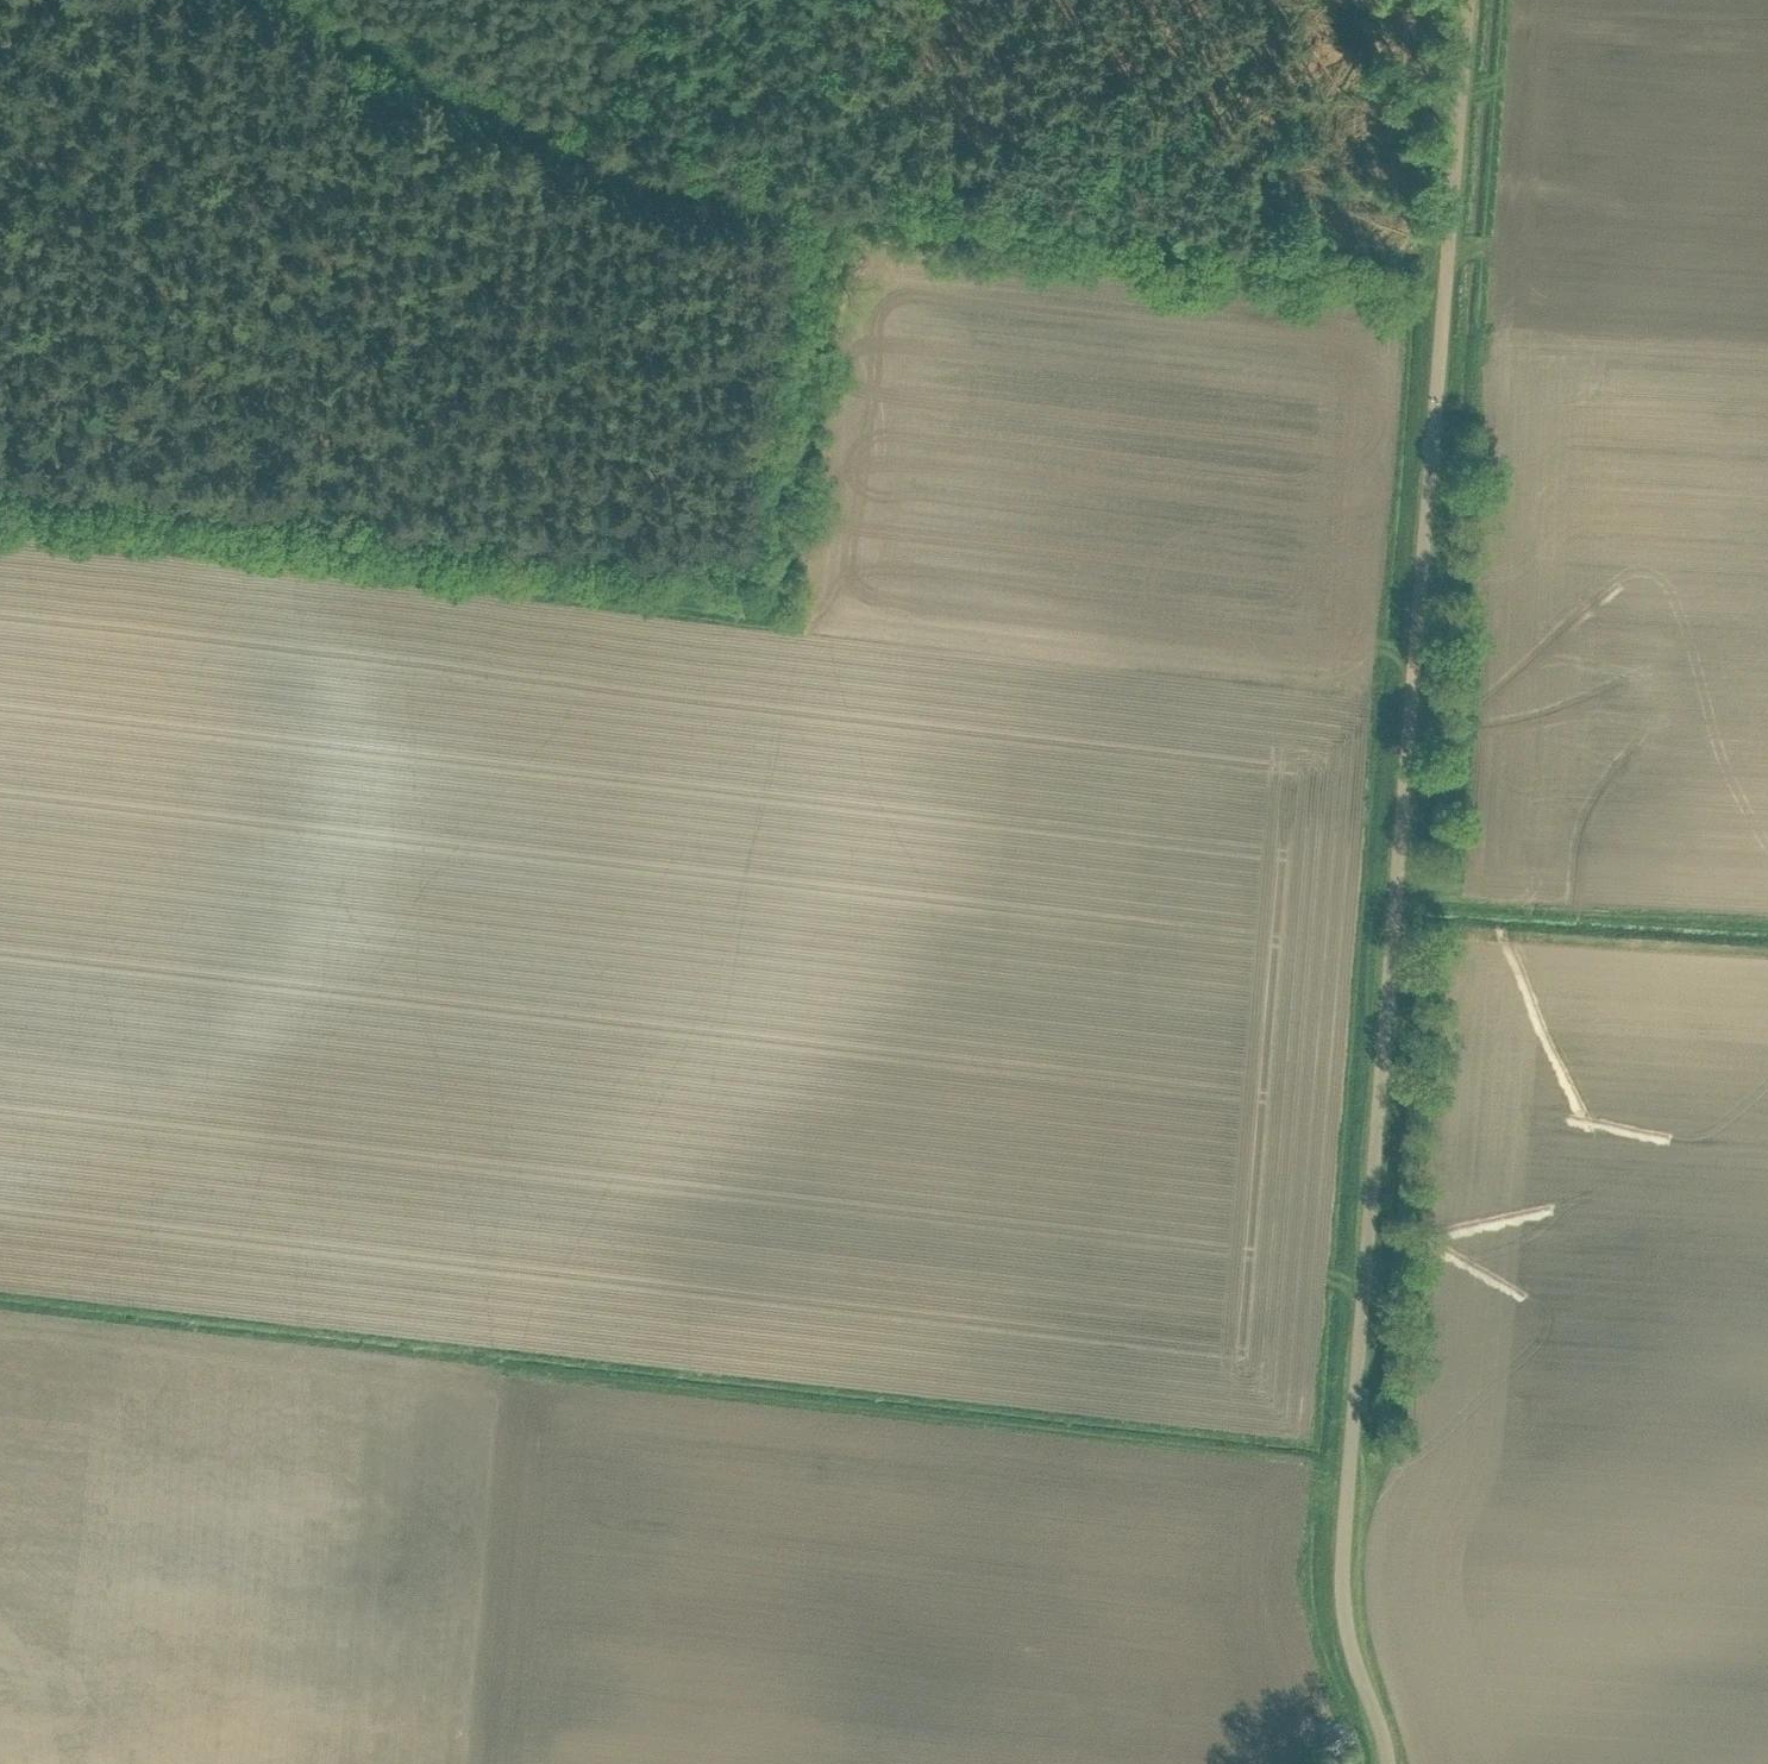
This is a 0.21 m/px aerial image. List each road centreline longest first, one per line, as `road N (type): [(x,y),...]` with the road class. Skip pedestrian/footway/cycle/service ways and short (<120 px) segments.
road 1 (unclassified): [(1386,1763),(1341,1605),(1465,0)]

